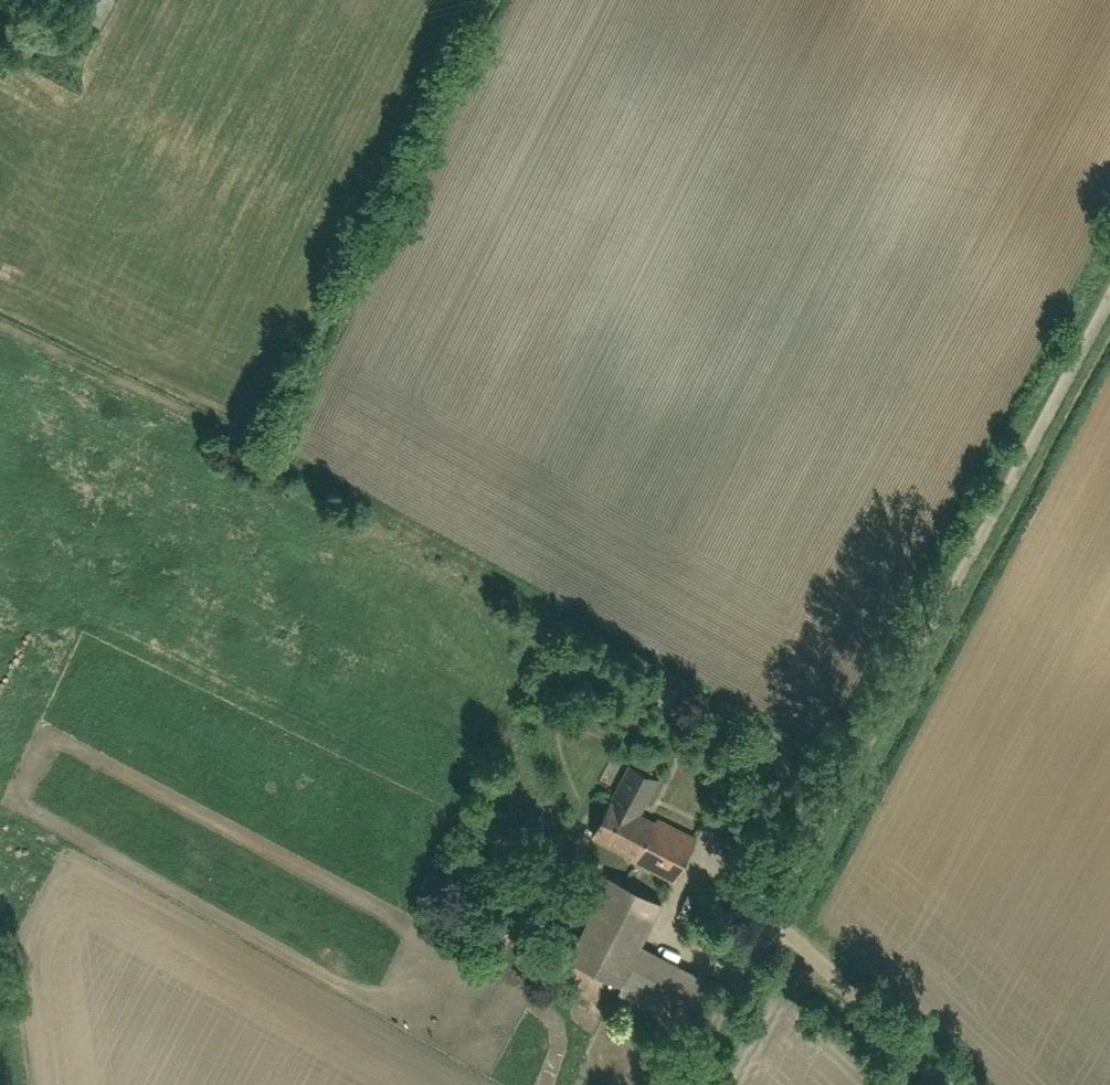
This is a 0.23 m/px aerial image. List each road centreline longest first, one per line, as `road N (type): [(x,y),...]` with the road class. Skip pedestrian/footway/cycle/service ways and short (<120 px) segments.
road 1 (unclassified): [(1109,297),(686,1084)]

